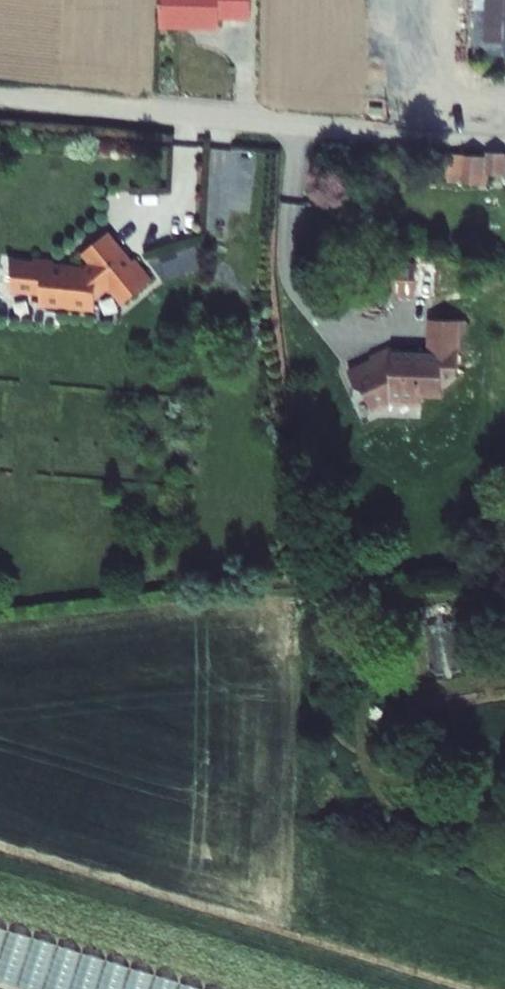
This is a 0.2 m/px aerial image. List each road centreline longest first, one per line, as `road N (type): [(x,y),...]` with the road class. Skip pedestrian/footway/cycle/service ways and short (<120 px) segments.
road 1 (residential): [(0,93),(504,138)]

